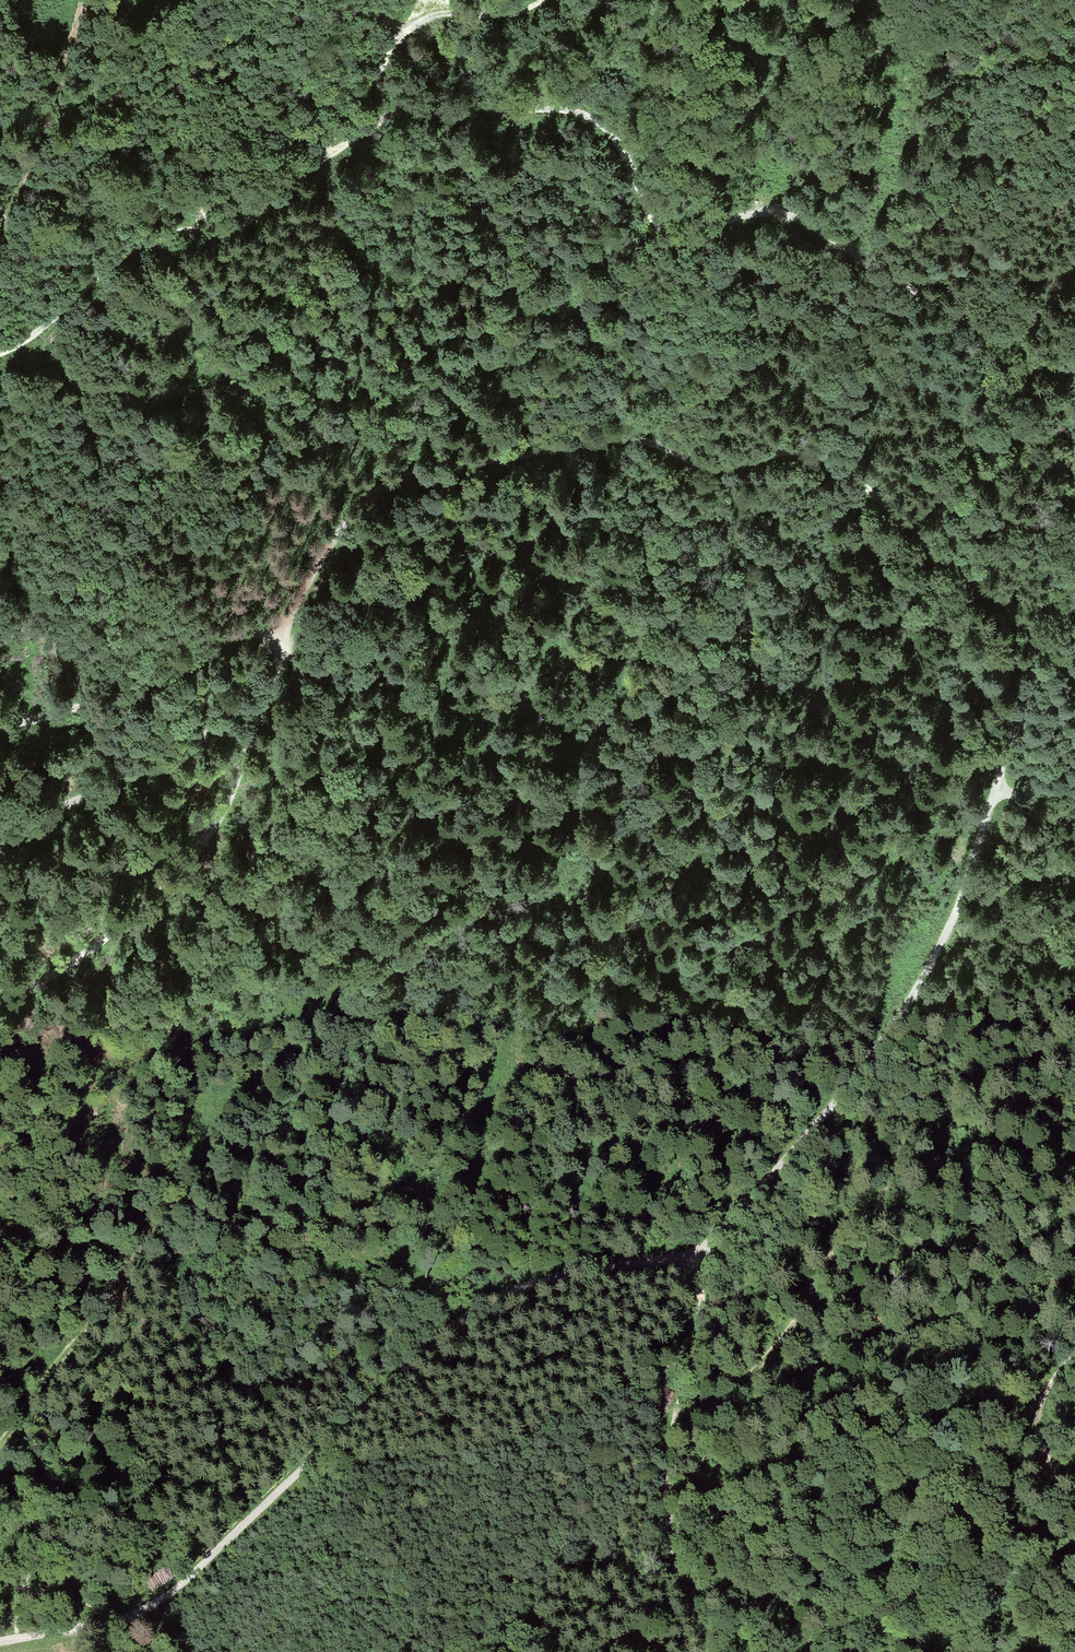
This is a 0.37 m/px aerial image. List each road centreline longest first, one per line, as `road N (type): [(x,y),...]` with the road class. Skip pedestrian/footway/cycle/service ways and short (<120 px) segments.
road 1 (track): [(0,834),(166,763),(203,736),(240,694),(367,498),(414,475),(629,438),(709,469),(781,452),(813,455),(840,468),(1001,600),(1036,642)]
road 2 (track): [(1074,1164),(995,1155),(895,1185),(857,1210),(703,1456),(673,1554),(667,1460),(702,1319),(698,1254)]
road 3 (track): [(317,159),(417,102),(583,115),(618,142),(650,217),(672,235),(757,214),(787,216),(972,323),(1074,364)]
road 4 (track): [(698,1254),(577,1272),(490,1301),(391,1382),(175,1592),(122,1618),(0,1643)]
road 5 (track): [(994,789),(946,934),(887,1034),(816,1125),(698,1254)]
road 6 (track): [(0,1445),(155,1220),(230,1055),(246,1034),(315,1001)]
road 7 (track): [(287,620),(234,787),(212,828),(86,951),(0,1000)]
road 8 (track): [(317,159),(260,219),(133,249),(41,329),(0,354)]
road 9 (track): [(287,620),(91,706),(0,729)]
road 10 (track): [(540,0),(510,16),(443,16),(411,27),(317,159)]
road 11 (track): [(1074,1493),(1046,1458),(1036,1425),(1047,1385),(1074,1349)]
road 12 (track): [(1036,642),(994,789)]

